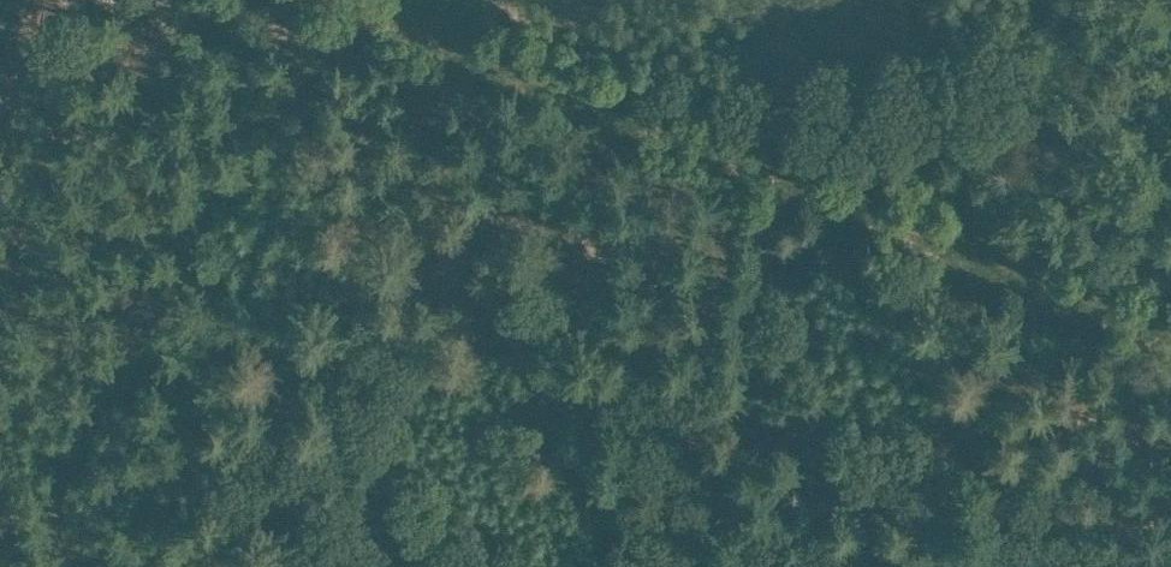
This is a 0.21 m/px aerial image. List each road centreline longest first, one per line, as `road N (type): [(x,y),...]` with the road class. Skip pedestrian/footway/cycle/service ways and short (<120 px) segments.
road 1 (track): [(1170,329),(376,0)]

